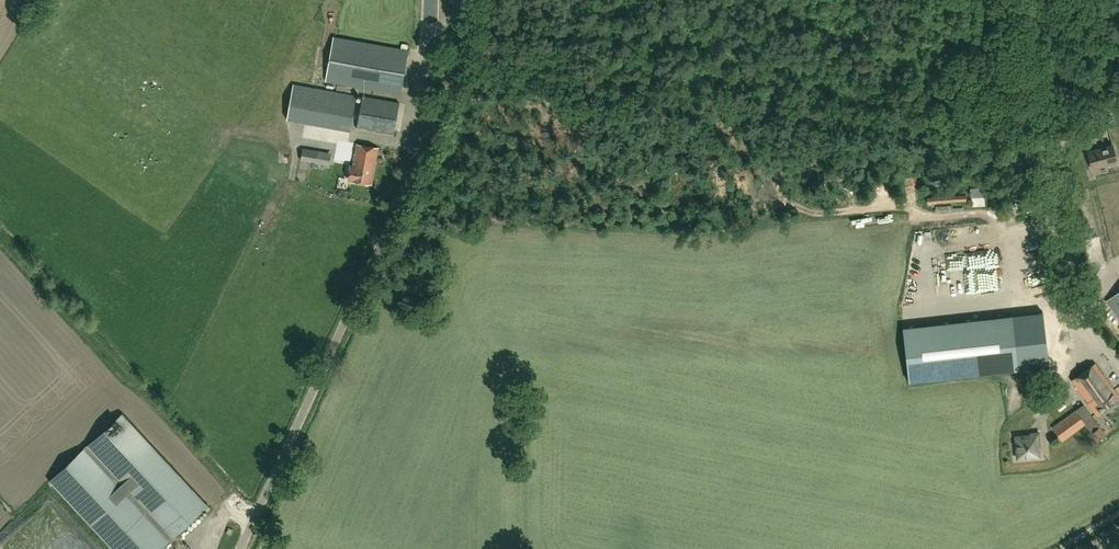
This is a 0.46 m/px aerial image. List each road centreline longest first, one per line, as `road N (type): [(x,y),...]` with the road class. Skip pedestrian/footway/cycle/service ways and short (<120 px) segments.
road 1 (unclassified): [(241,548),(441,111),(457,0)]
road 2 (track): [(0,235),(137,392)]
road 3 (track): [(1040,149),(1081,303)]
road 4 (track): [(1008,24),(1040,149)]

